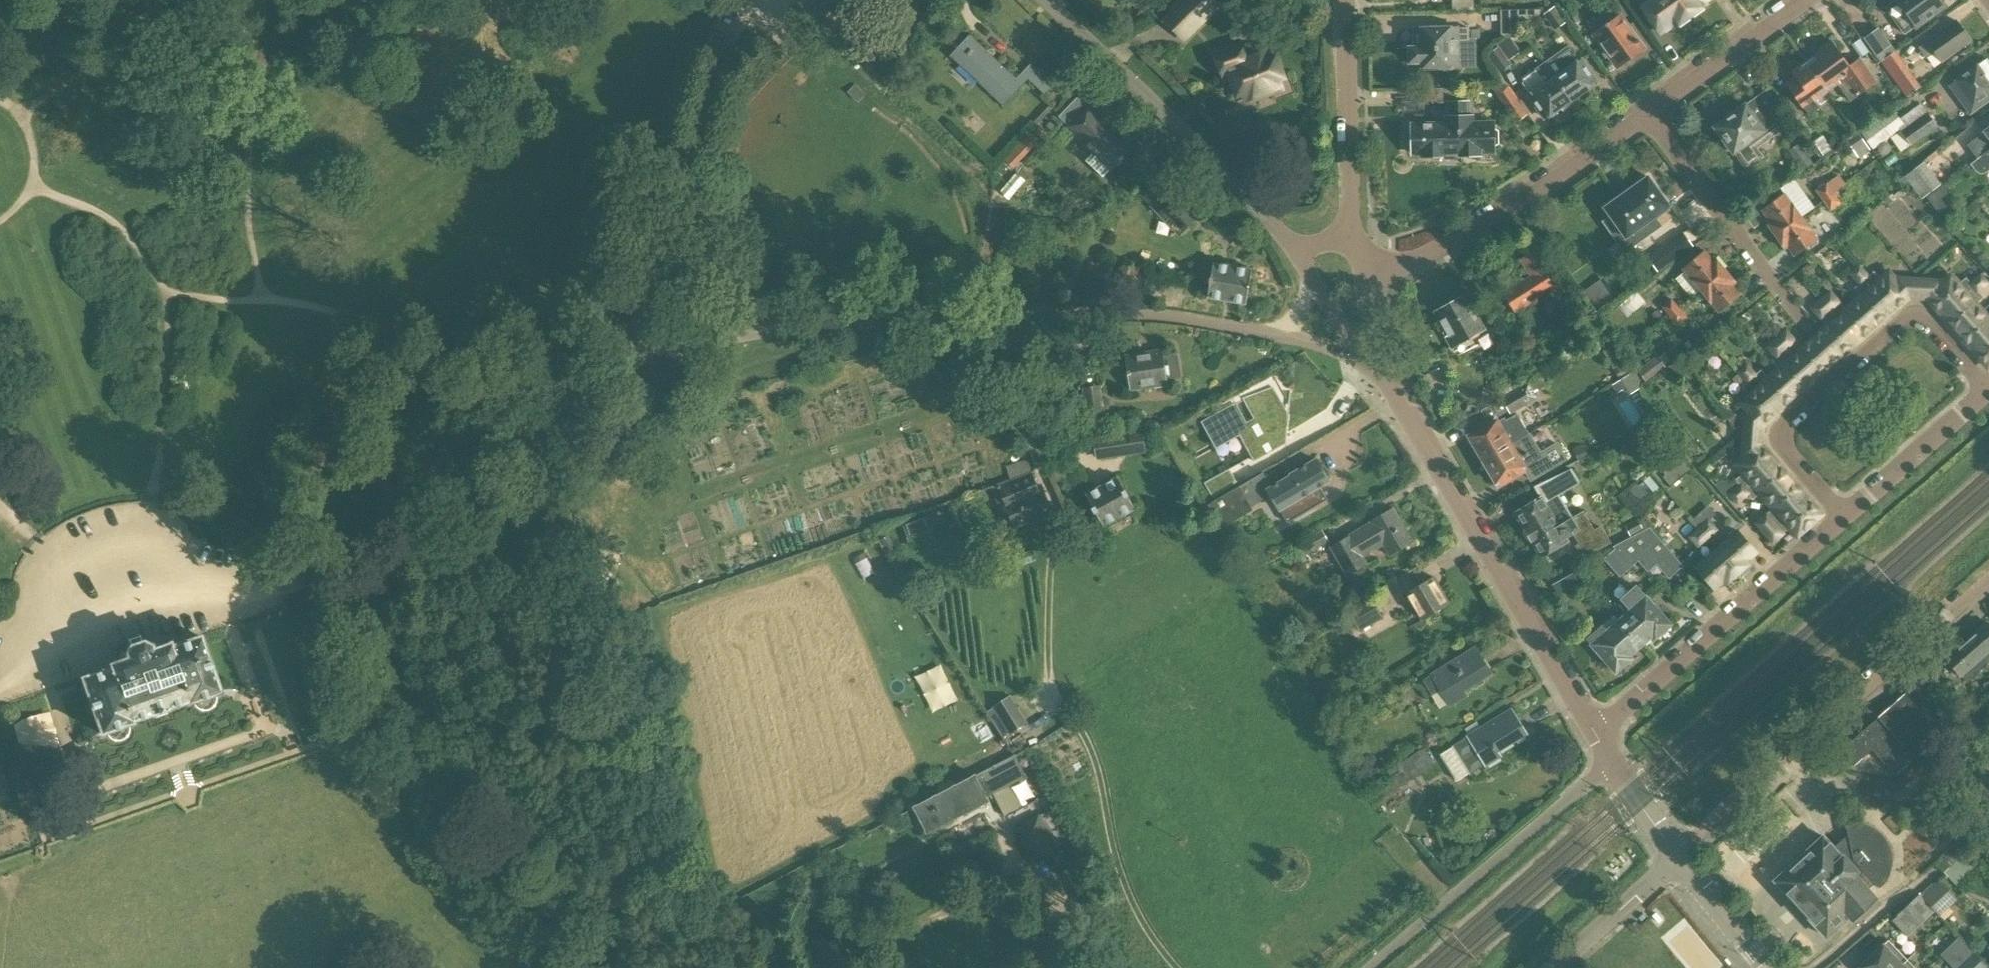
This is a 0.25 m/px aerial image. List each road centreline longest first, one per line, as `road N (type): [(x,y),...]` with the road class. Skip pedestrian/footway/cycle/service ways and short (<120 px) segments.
road 1 (residential): [(1988,579),(1676,853)]
road 2 (track): [(967,314),(969,335),(1028,430),(1061,515),(1050,560),(1048,702)]
road 3 (residential): [(1596,731),(1391,383)]
road 4 (residential): [(1297,252),(1045,0)]
road 5 (residential): [(1362,279),(1487,222),(1650,111)]
road 6 (residential): [(1596,731),(1845,514)]
road 7 (residential): [(1650,111),(1843,373)]
road 8 (residential): [(1371,967),(1613,762)]
road 9 (residential): [(1354,234),(1344,0)]
road 10 (residential): [(1843,373),(1900,324),(1921,318),(1988,389)]
road 11 (residential): [(1650,111),(1805,0)]
road 12 (residential): [(1845,514),(1780,436),(1843,373)]
road 13 (residential): [(1845,514),(1988,389)]
road 14 (residential): [(1555,967),(1676,853)]
road 15 (residential): [(1391,383),(1350,341),(1297,252)]
road 16 (residential): [(1770,967),(1676,853)]

